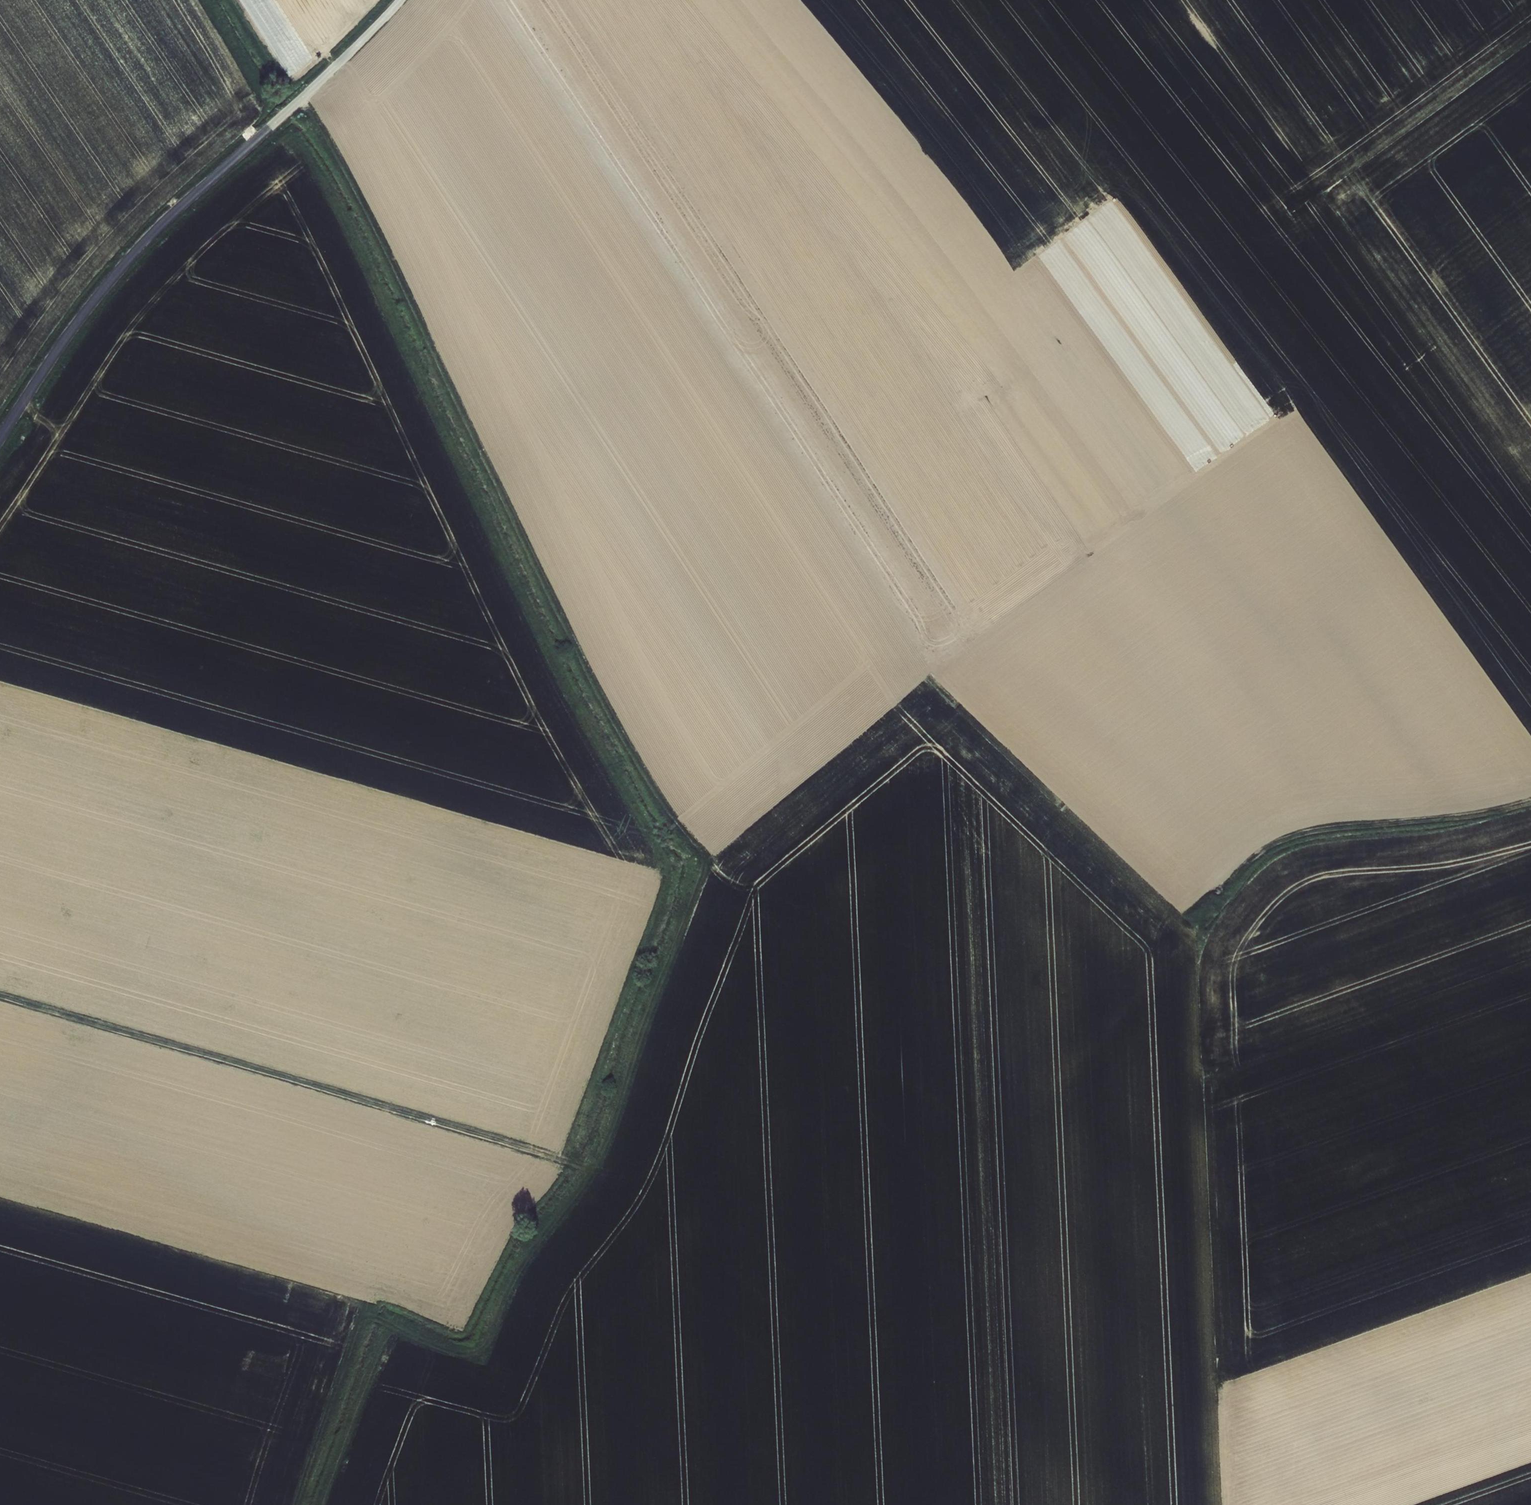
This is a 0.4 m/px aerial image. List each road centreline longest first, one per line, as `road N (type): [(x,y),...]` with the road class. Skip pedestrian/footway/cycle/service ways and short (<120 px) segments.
road 1 (track): [(0,998),(598,1174)]
road 2 (unclassified): [(0,439),(83,314),(136,251),(401,0)]

